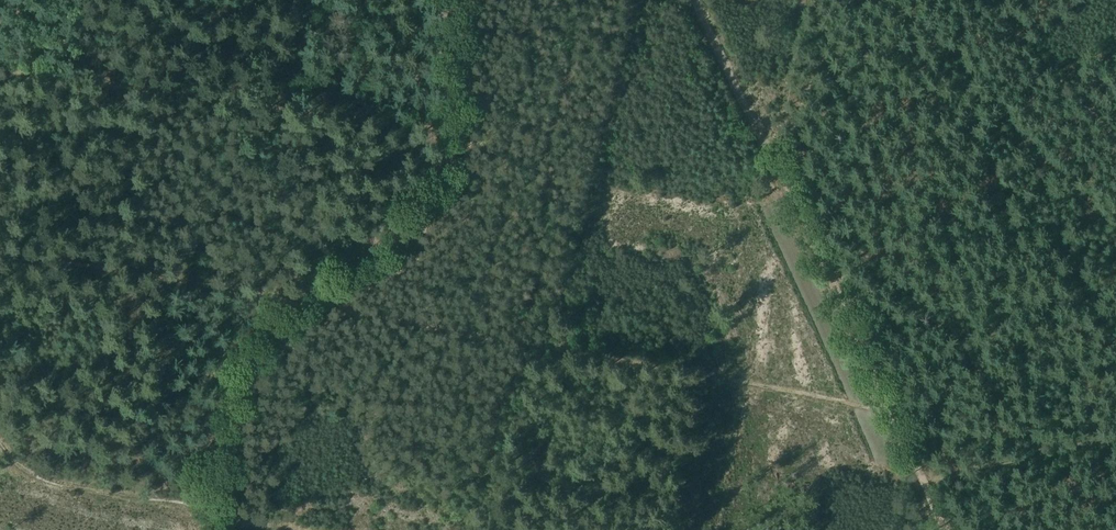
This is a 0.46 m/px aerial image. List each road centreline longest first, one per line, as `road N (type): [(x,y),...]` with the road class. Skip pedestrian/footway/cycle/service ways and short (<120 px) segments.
road 1 (track): [(219,529),(227,423),(253,361),(300,297),(386,216),(415,176),(439,95),(442,0)]
road 2 (track): [(934,529),(692,0)]

